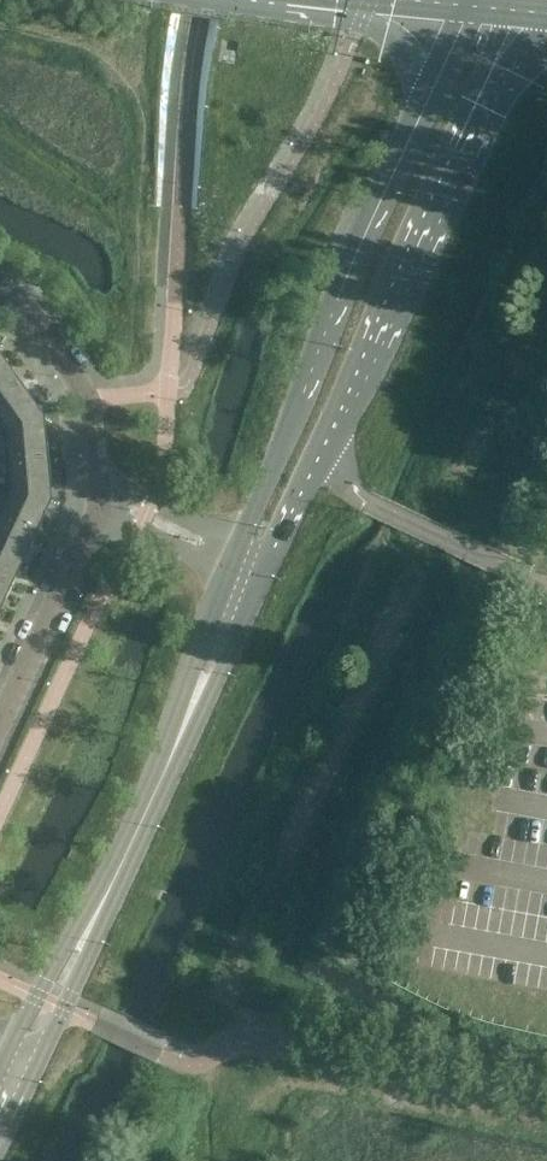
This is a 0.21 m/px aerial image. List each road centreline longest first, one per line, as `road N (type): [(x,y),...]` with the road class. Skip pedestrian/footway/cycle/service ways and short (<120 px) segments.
road 1 (tertiary): [(264,573),(494,88)]
road 2 (tertiary): [(426,105),(355,260),(238,558)]
road 3 (tertiary): [(31,1058),(206,685)]
road 4 (residential): [(0,297),(51,341),(75,381),(97,457),(98,516)]
road 5 (residential): [(0,723),(98,516)]
road 6 (residential): [(98,516),(149,509),(238,558)]
road 7 (tertiary): [(238,558),(206,685)]
road 8 (tertiary): [(206,685),(264,573)]
road 9 (primary): [(370,0),(379,22),(414,58),(426,105)]

